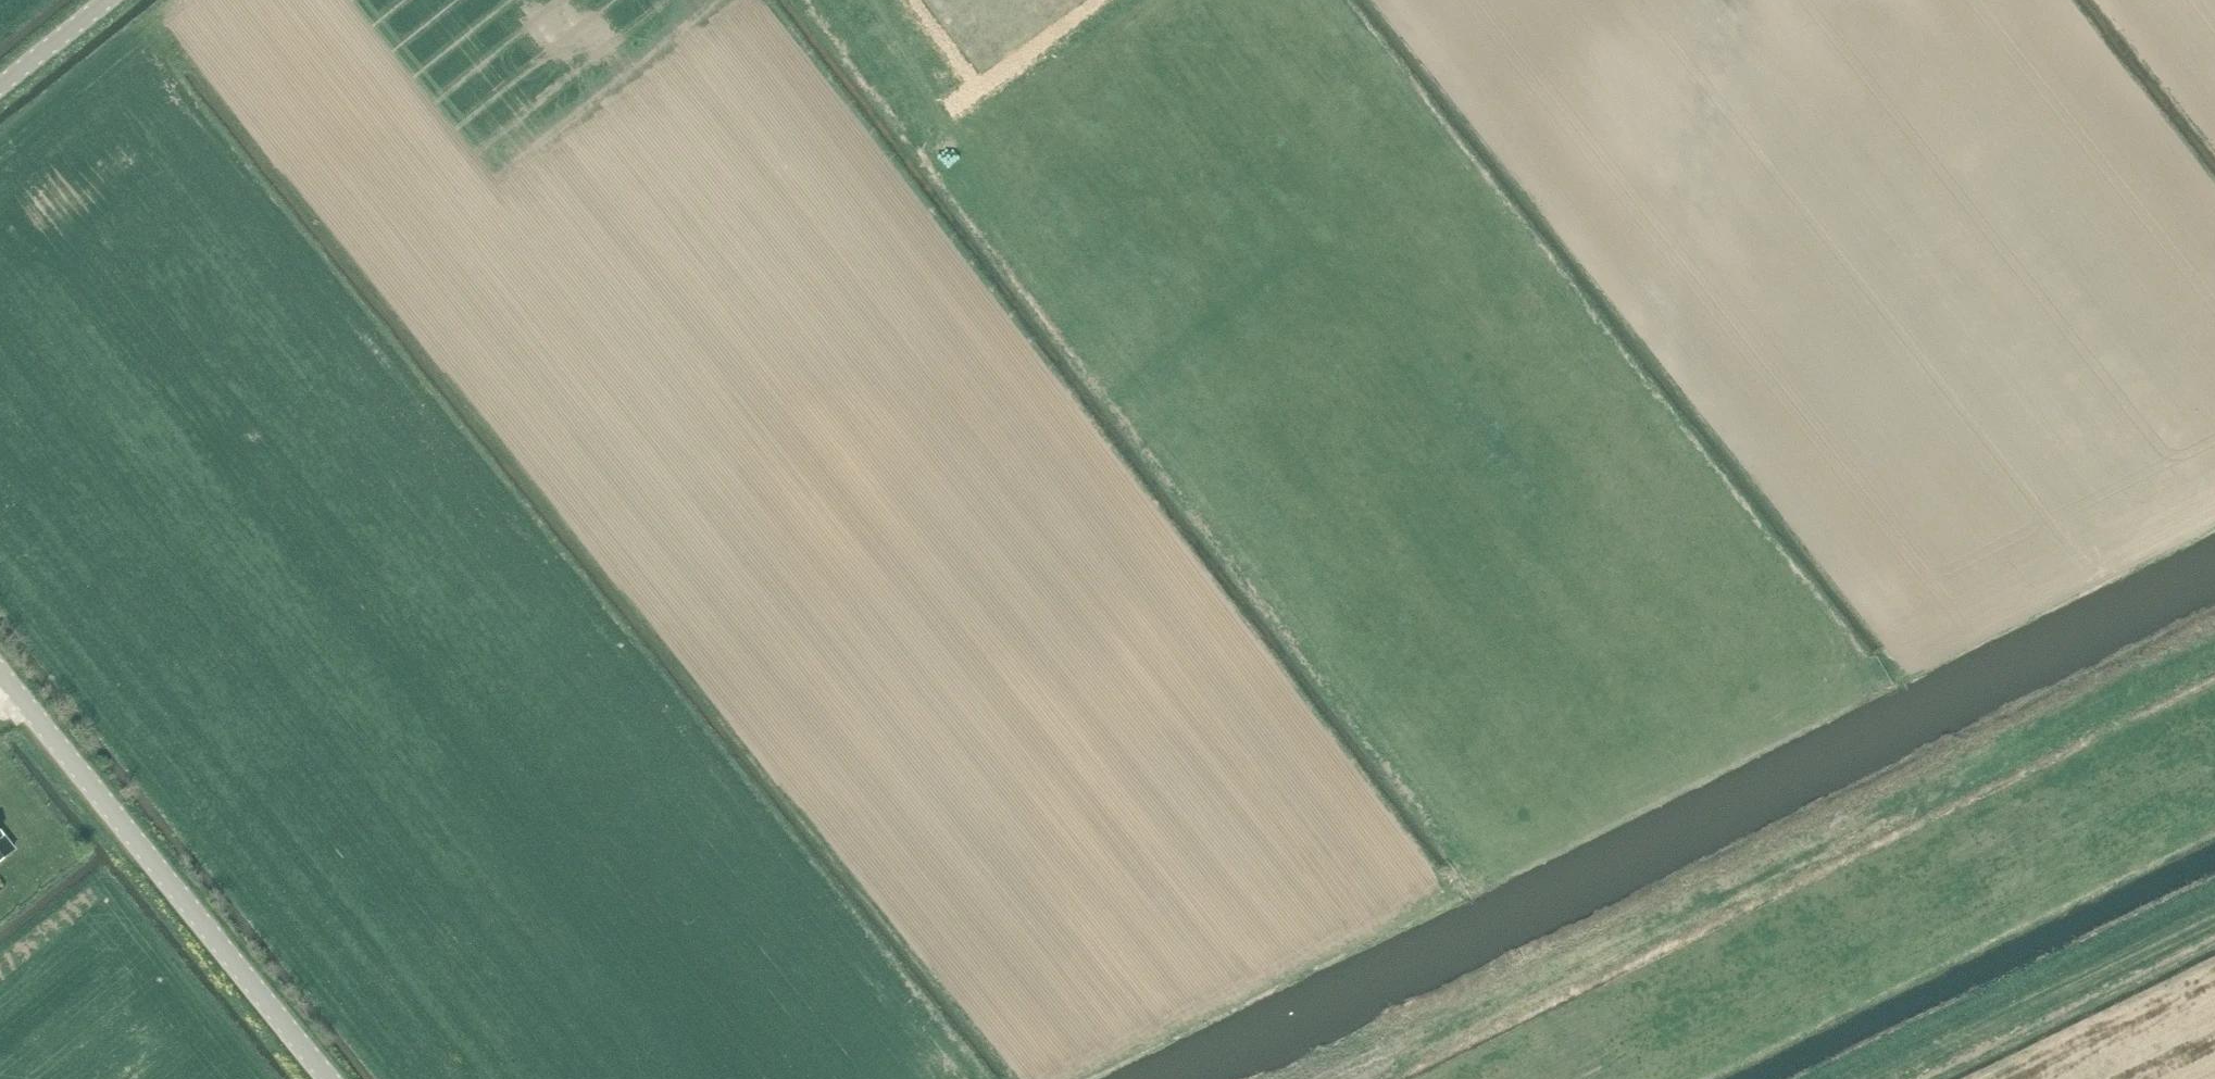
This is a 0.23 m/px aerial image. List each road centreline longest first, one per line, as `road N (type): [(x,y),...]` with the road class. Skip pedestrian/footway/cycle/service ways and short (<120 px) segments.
road 1 (unclassified): [(333,1078),(0,670)]
road 2 (track): [(1858,1078),(2214,908)]
road 3 (unclassified): [(0,86),(108,0)]

